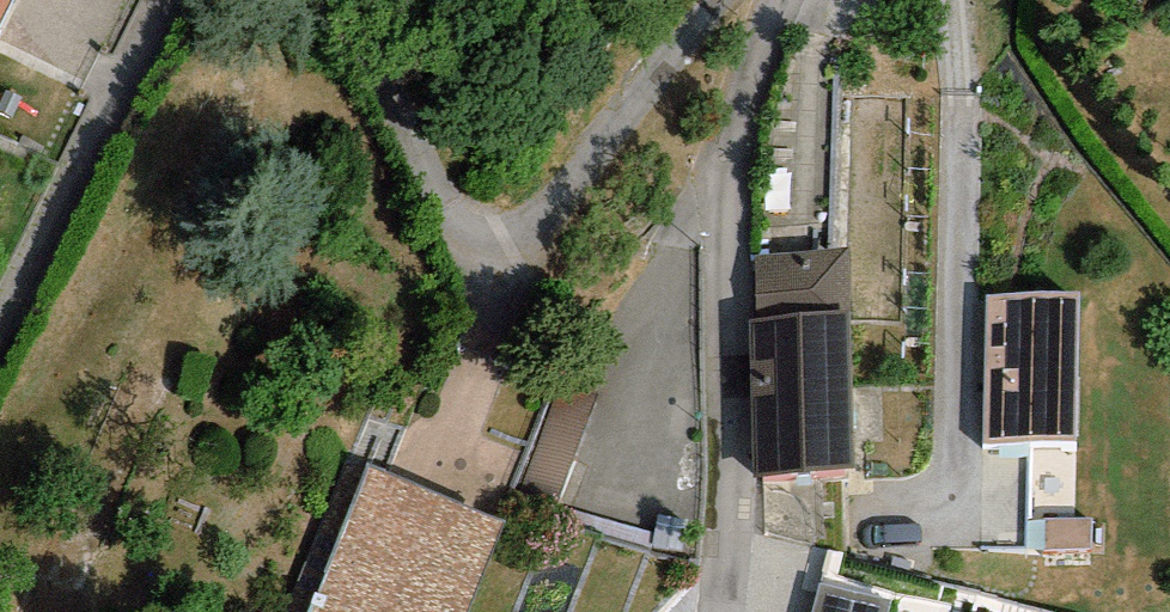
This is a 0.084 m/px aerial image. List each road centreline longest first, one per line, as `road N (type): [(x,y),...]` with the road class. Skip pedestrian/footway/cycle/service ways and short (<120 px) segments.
road 1 (residential): [(716,0),(532,240),(474,244),(424,191),(323,0)]
road 2 (residential): [(785,0),(716,333),(675,611)]
road 3 (residential): [(176,0),(0,323)]

